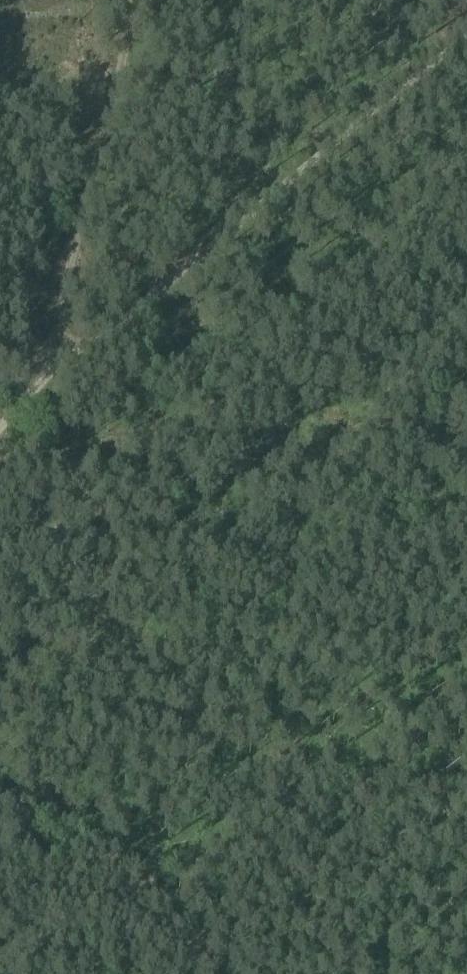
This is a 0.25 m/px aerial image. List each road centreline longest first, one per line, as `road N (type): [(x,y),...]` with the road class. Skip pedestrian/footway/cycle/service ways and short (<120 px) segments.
road 1 (track): [(466,47),(0,439)]
road 2 (track): [(78,370),(163,0)]

